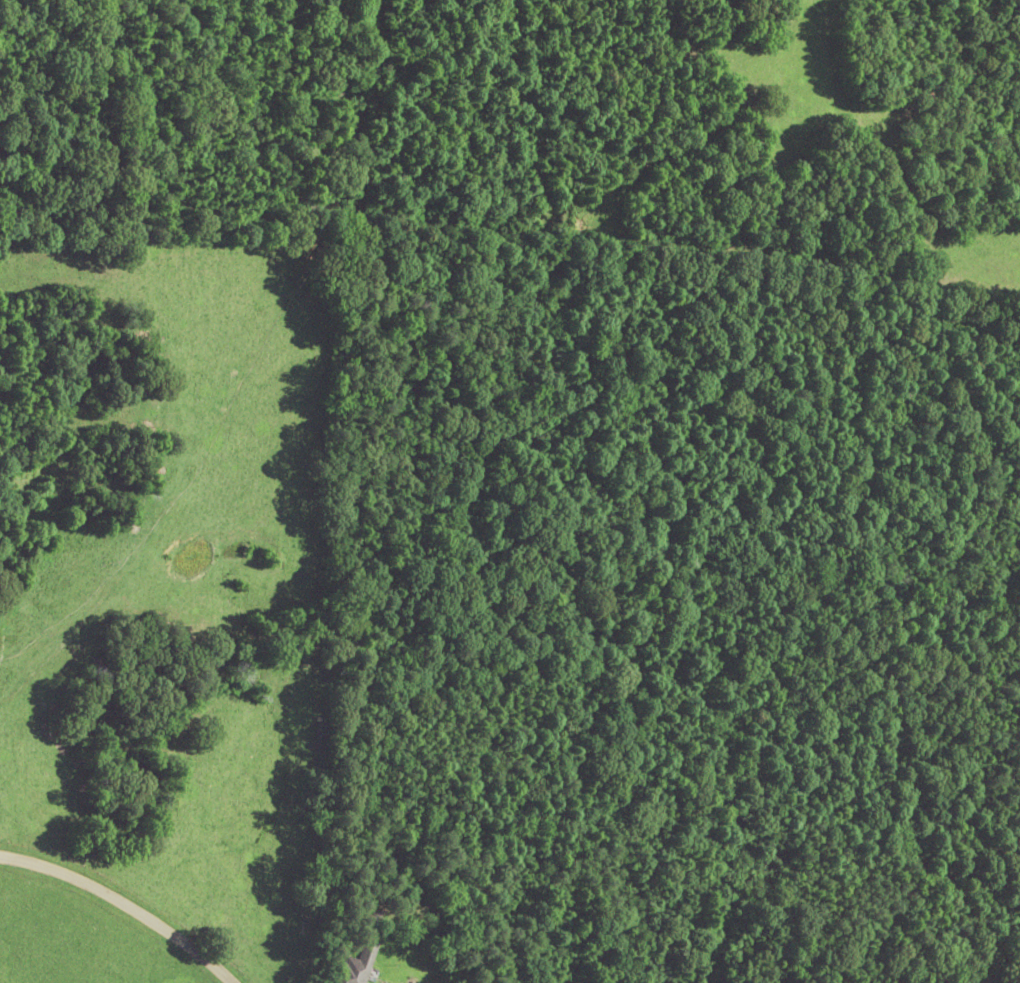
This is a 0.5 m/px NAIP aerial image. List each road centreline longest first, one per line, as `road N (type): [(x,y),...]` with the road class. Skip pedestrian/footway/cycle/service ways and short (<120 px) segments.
road 1 (residential): [(202,982),(38,861),(0,851)]

